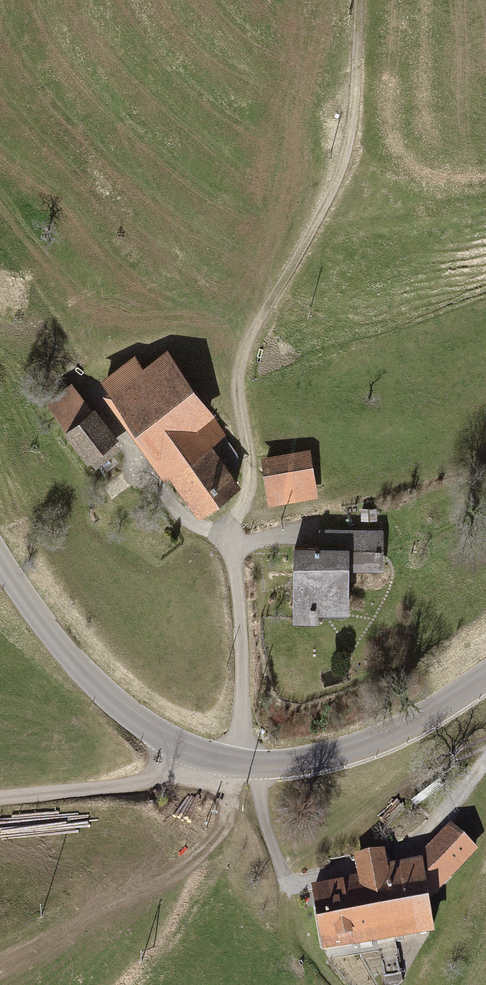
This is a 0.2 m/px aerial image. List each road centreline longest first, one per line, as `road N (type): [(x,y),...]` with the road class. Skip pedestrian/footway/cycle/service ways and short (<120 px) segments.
road 1 (tertiary): [(0,565),(66,651),(138,723),(242,766),(295,763),(377,740),(485,676)]
road 2 (track): [(359,0),(346,167),(254,339),(242,381),(250,490),(232,542)]
road 3 (track): [(286,887),(260,794),(242,766),(232,542)]
road 4 (track): [(485,765),(388,869),(286,887)]
road 5 (track): [(232,542),(180,514),(94,393)]
road 6 (track): [(185,747),(149,782),(0,798)]

